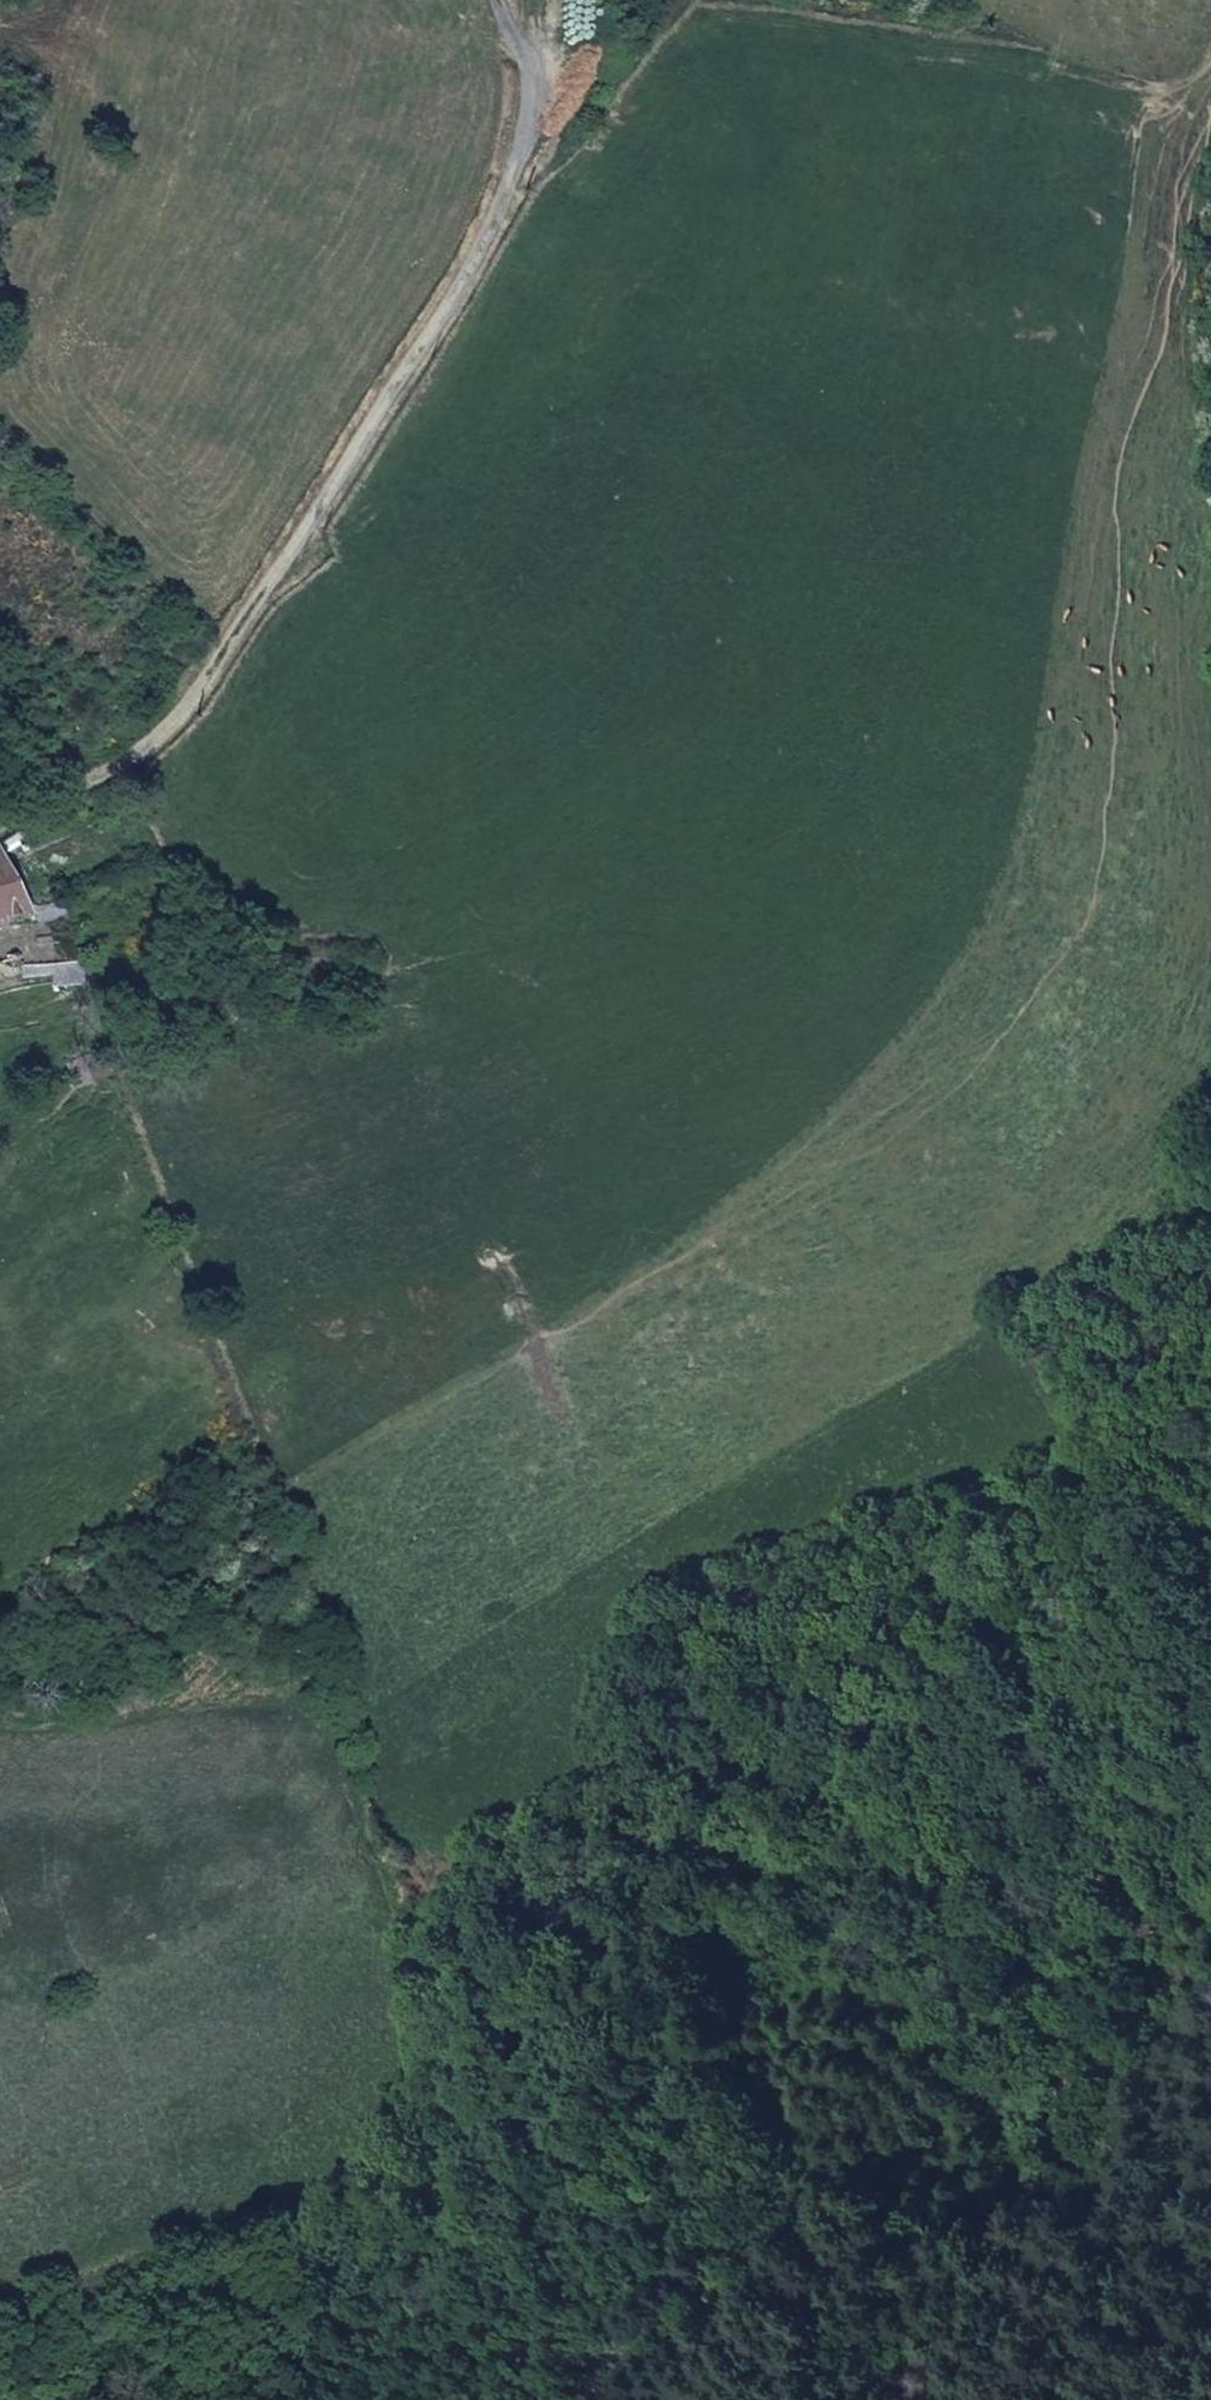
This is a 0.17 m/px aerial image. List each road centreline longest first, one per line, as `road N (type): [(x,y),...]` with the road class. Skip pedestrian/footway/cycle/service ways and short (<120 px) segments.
road 1 (residential): [(0,825),(85,784),(177,720),(441,321),(497,216),(528,115),(531,69),(498,0)]

